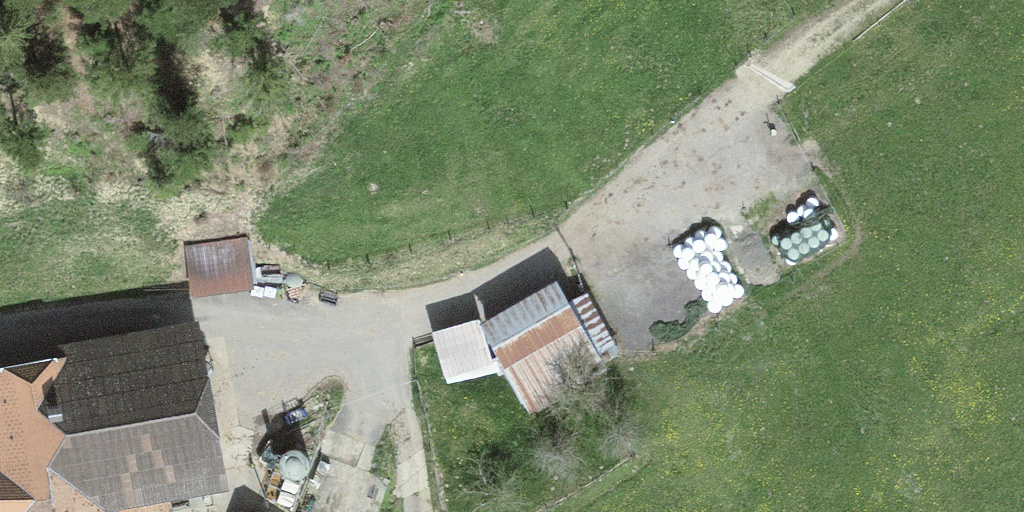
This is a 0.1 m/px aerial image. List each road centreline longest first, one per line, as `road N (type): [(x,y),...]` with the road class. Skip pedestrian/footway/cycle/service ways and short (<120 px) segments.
road 1 (unclassified): [(753,92),(549,253),(456,297),(0,334)]
road 2 (track): [(428,511),(398,381),(396,306)]
road 3 (track): [(873,0),(753,92)]

